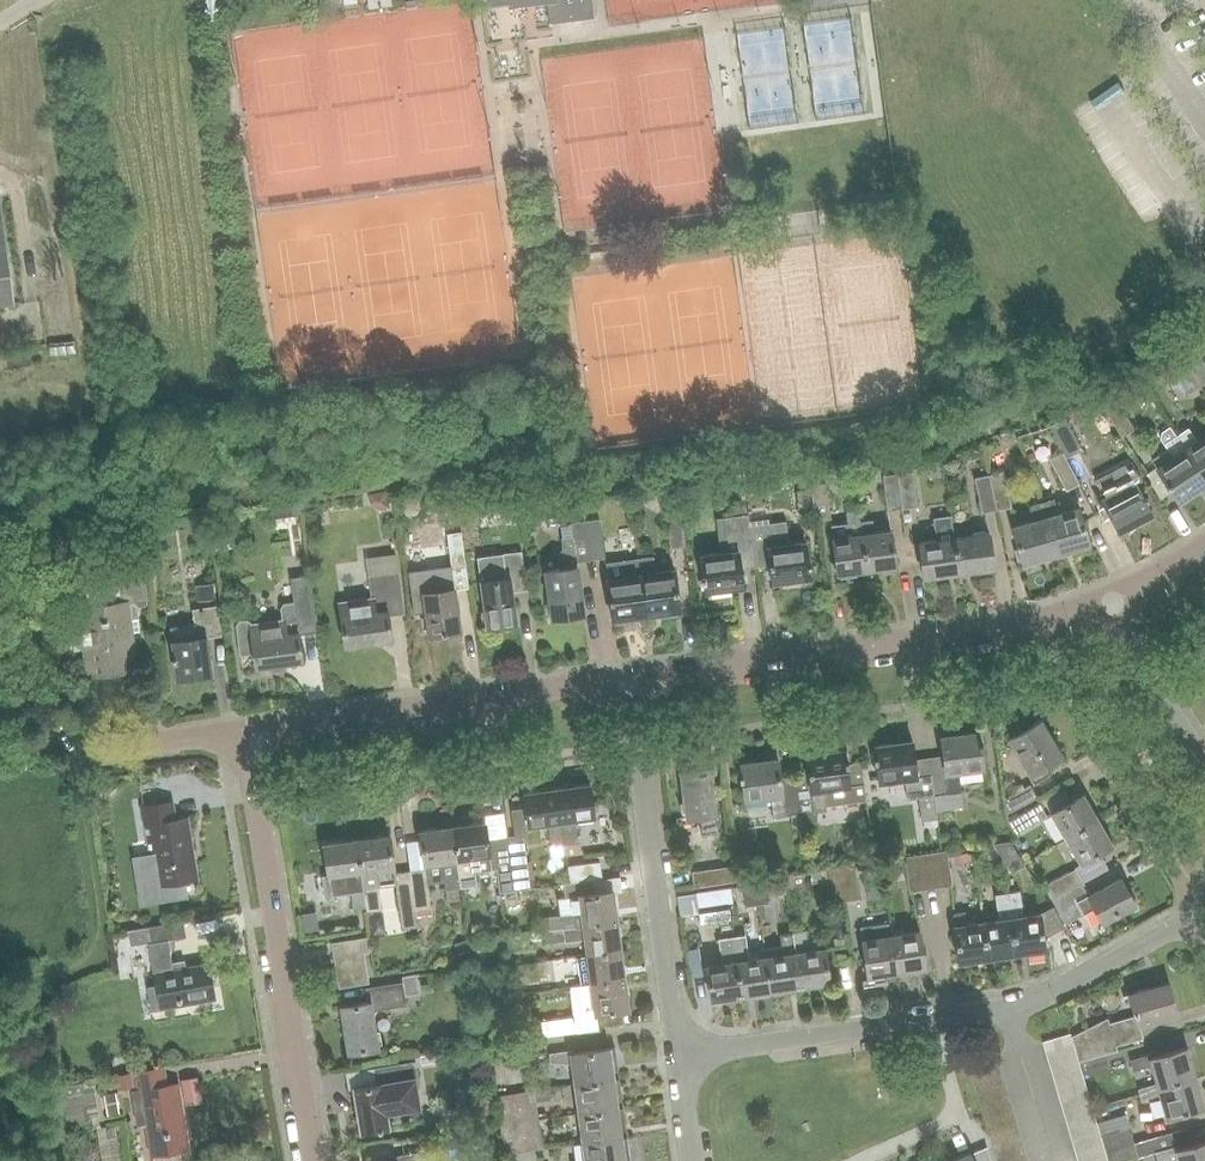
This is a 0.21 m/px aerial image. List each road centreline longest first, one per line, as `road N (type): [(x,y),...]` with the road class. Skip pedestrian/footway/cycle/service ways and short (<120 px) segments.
road 1 (residential): [(679,1058),(1012,1009),(1200,917)]
road 2 (unclassified): [(315,1160),(244,732)]
road 3 (unclassified): [(630,684),(1030,628)]
road 4 (unclassified): [(244,732),(630,684)]
road 5 (residential): [(679,1058),(630,684)]
road 6 (residential): [(1200,917),(1030,628)]
road 7 (track): [(0,986),(73,975),(95,962),(101,941),(82,753)]
road 8 (residential): [(1204,760),(1110,604)]
road 9 (residential): [(82,753),(244,732)]

